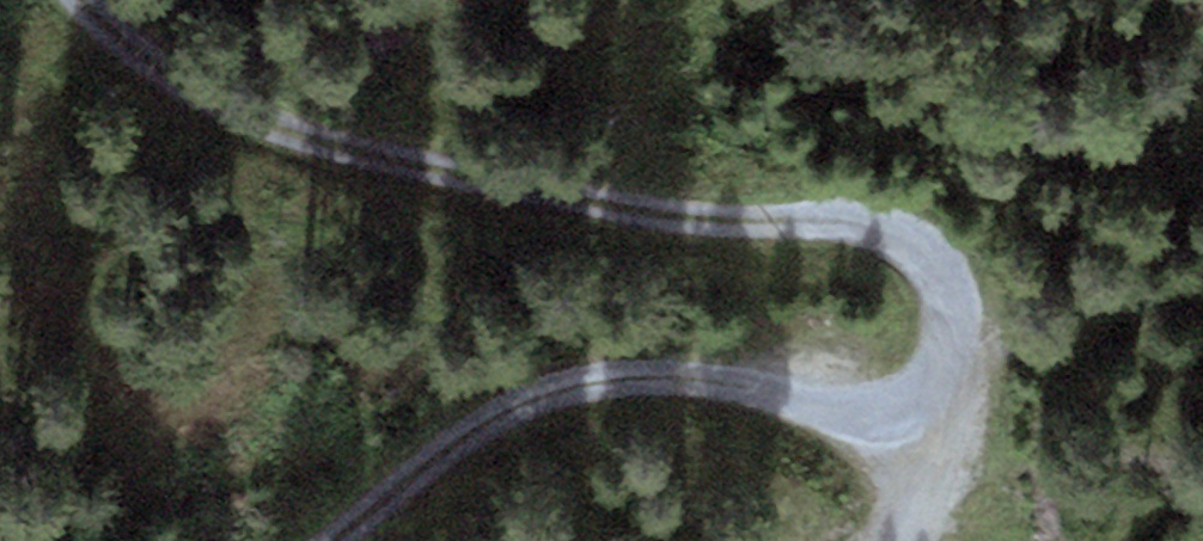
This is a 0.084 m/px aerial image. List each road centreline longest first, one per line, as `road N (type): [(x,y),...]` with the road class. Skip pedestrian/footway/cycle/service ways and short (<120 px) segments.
road 1 (track): [(85,0),(182,84),(312,141),(694,221),(860,223),(920,249),(962,300),(937,376),(848,405),(660,374),(550,395),(443,453),(329,540)]
road 2 (track): [(904,540),(922,520),(937,376)]

